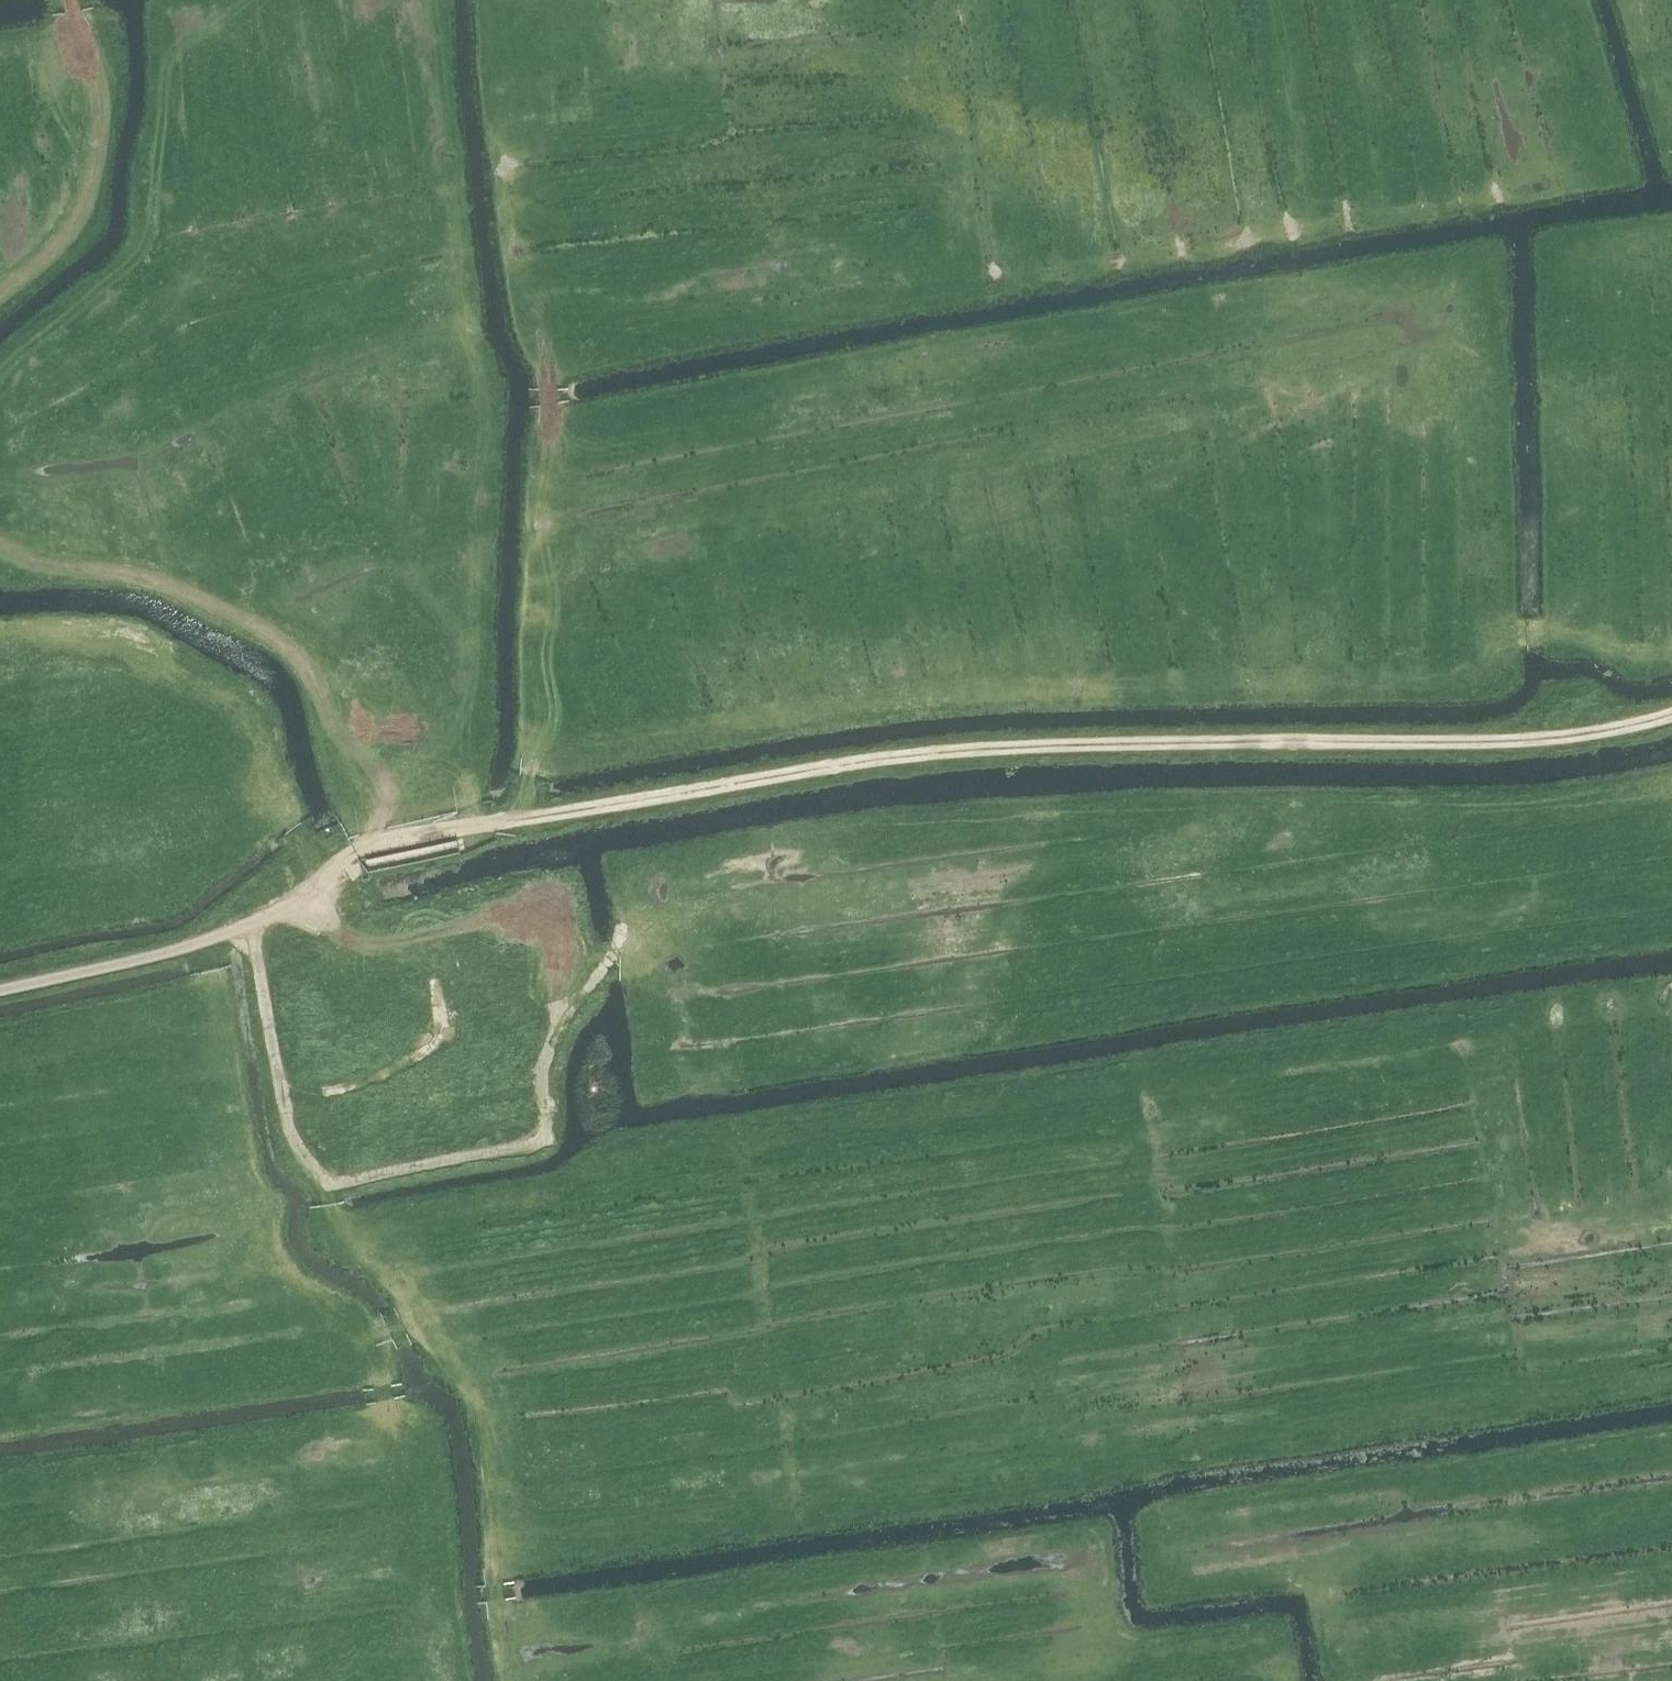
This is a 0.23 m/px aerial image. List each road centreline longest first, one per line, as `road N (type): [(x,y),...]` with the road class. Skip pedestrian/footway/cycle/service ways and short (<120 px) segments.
road 1 (track): [(1671,715),(1521,740),(1003,749),(820,769),(371,844),(341,858),(311,905)]
road 2 (track): [(251,923),(289,1129),(328,1183),(543,1139),(543,1063),(624,928)]
road 3 (unclassified): [(0,990),(133,961),(311,905)]

